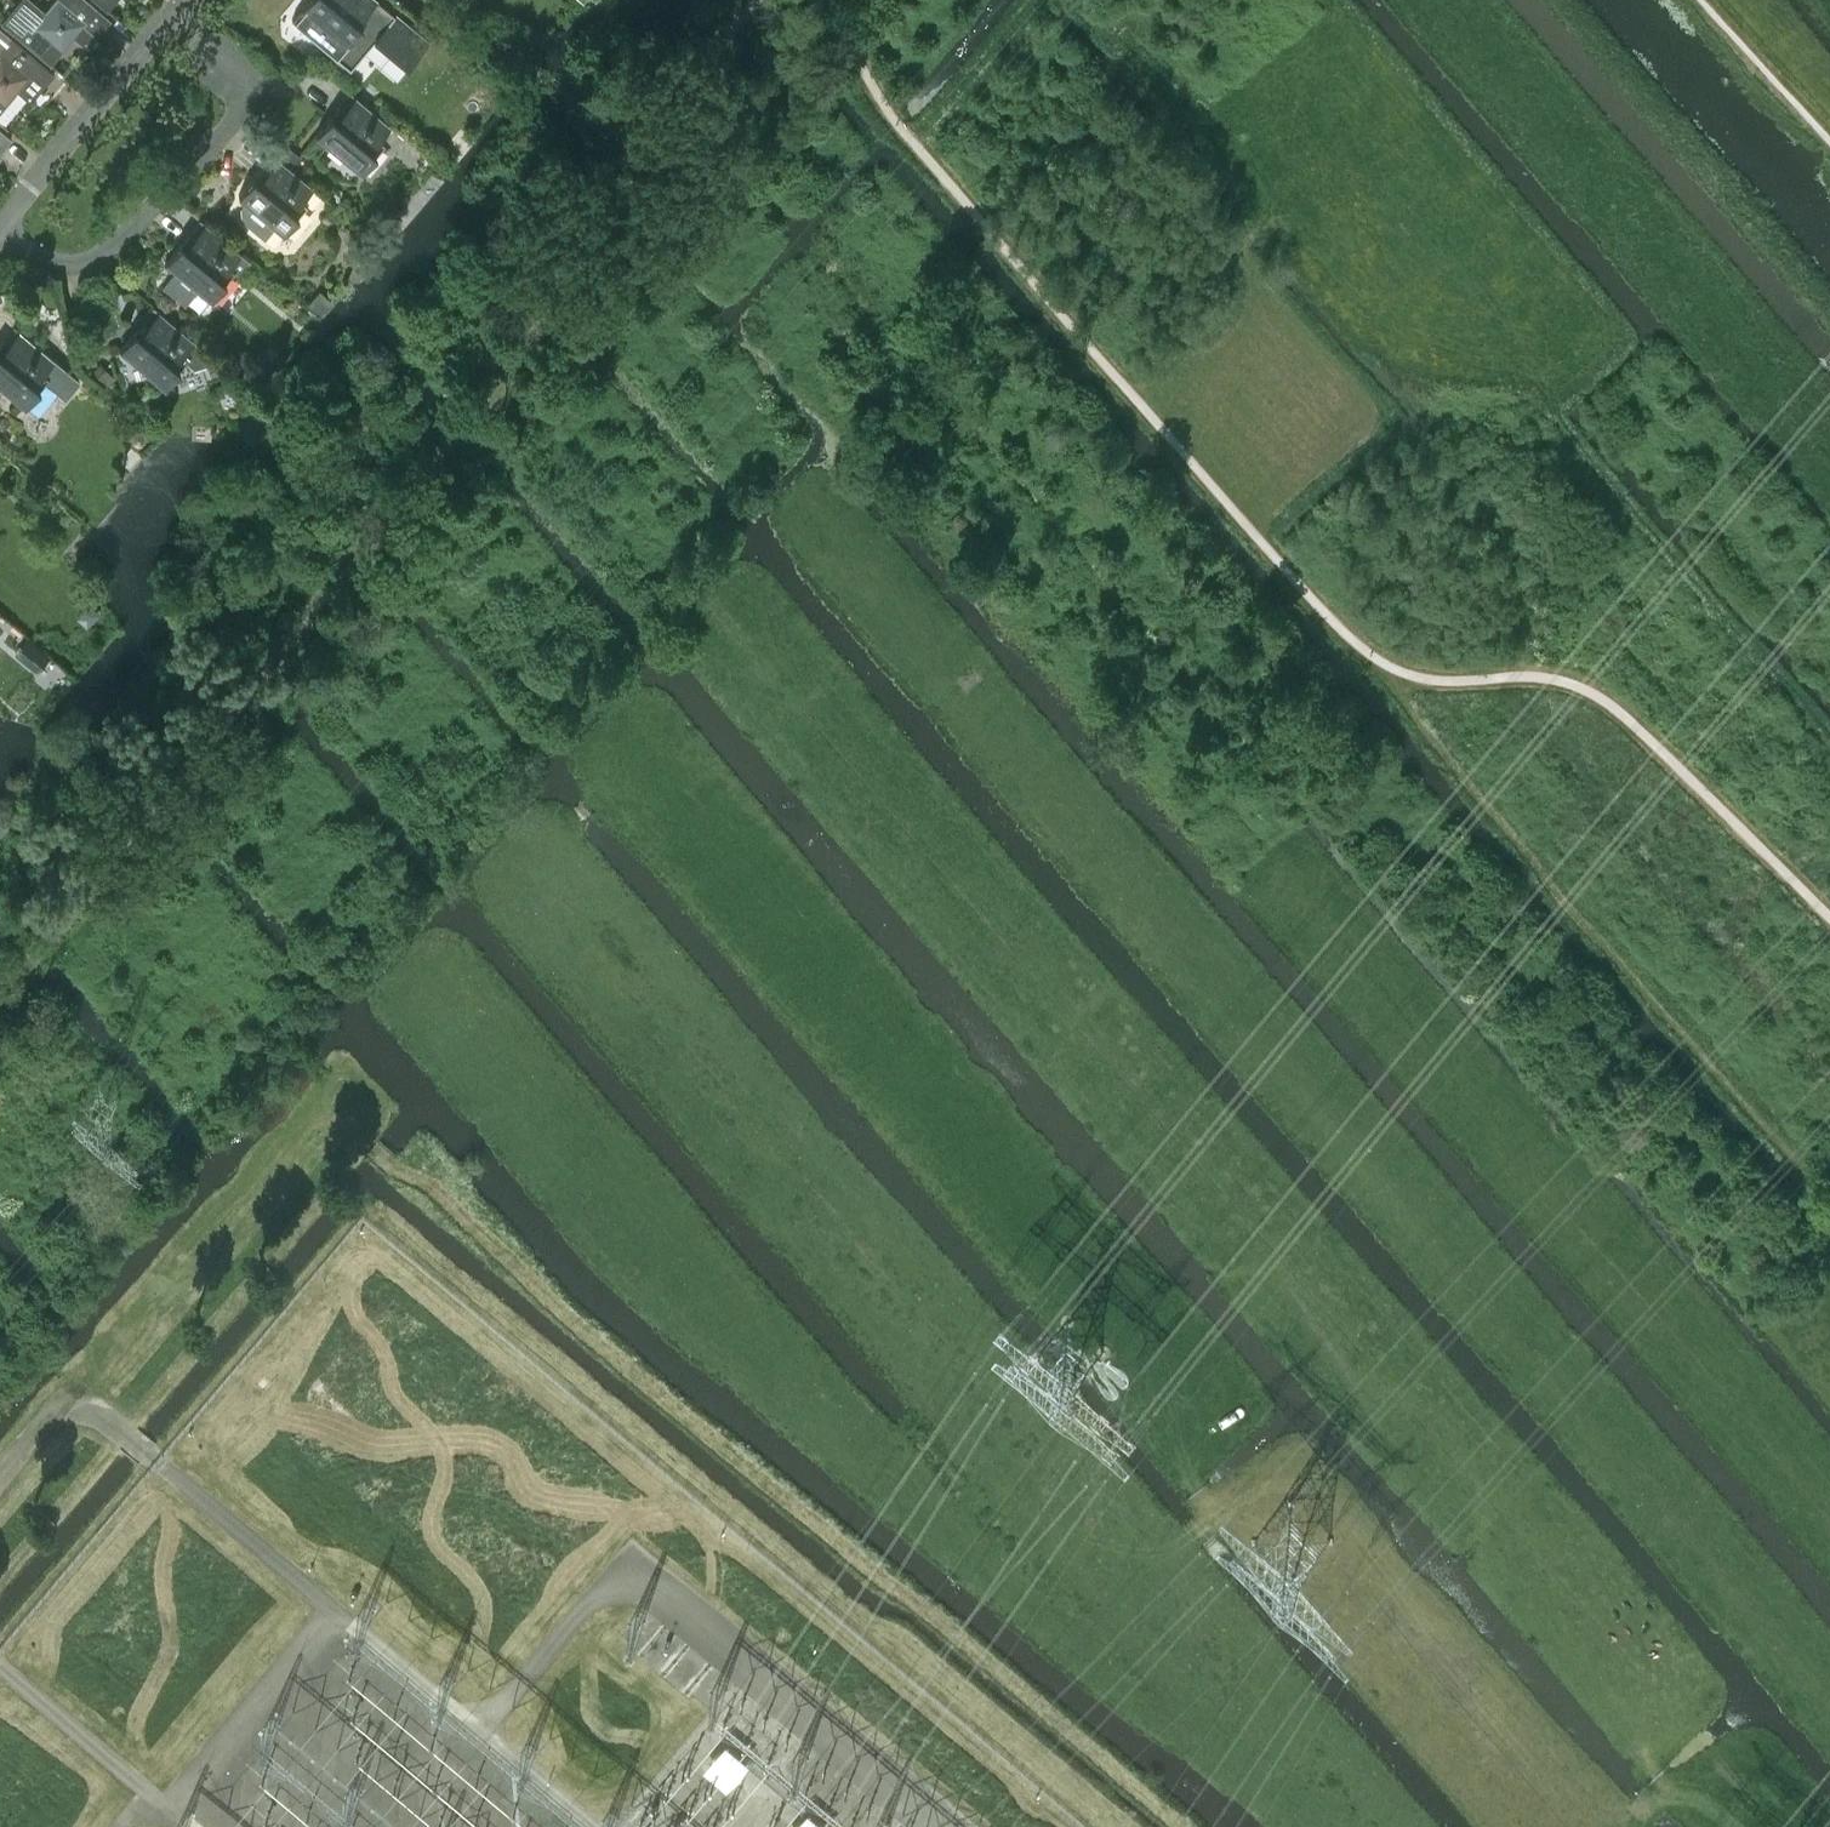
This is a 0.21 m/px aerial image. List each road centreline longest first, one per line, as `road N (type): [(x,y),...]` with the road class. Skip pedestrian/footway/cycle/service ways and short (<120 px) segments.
road 1 (residential): [(0,226),(44,265),(83,272),(228,130),(235,58),(190,0)]
road 2 (residential): [(0,223),(182,0)]

